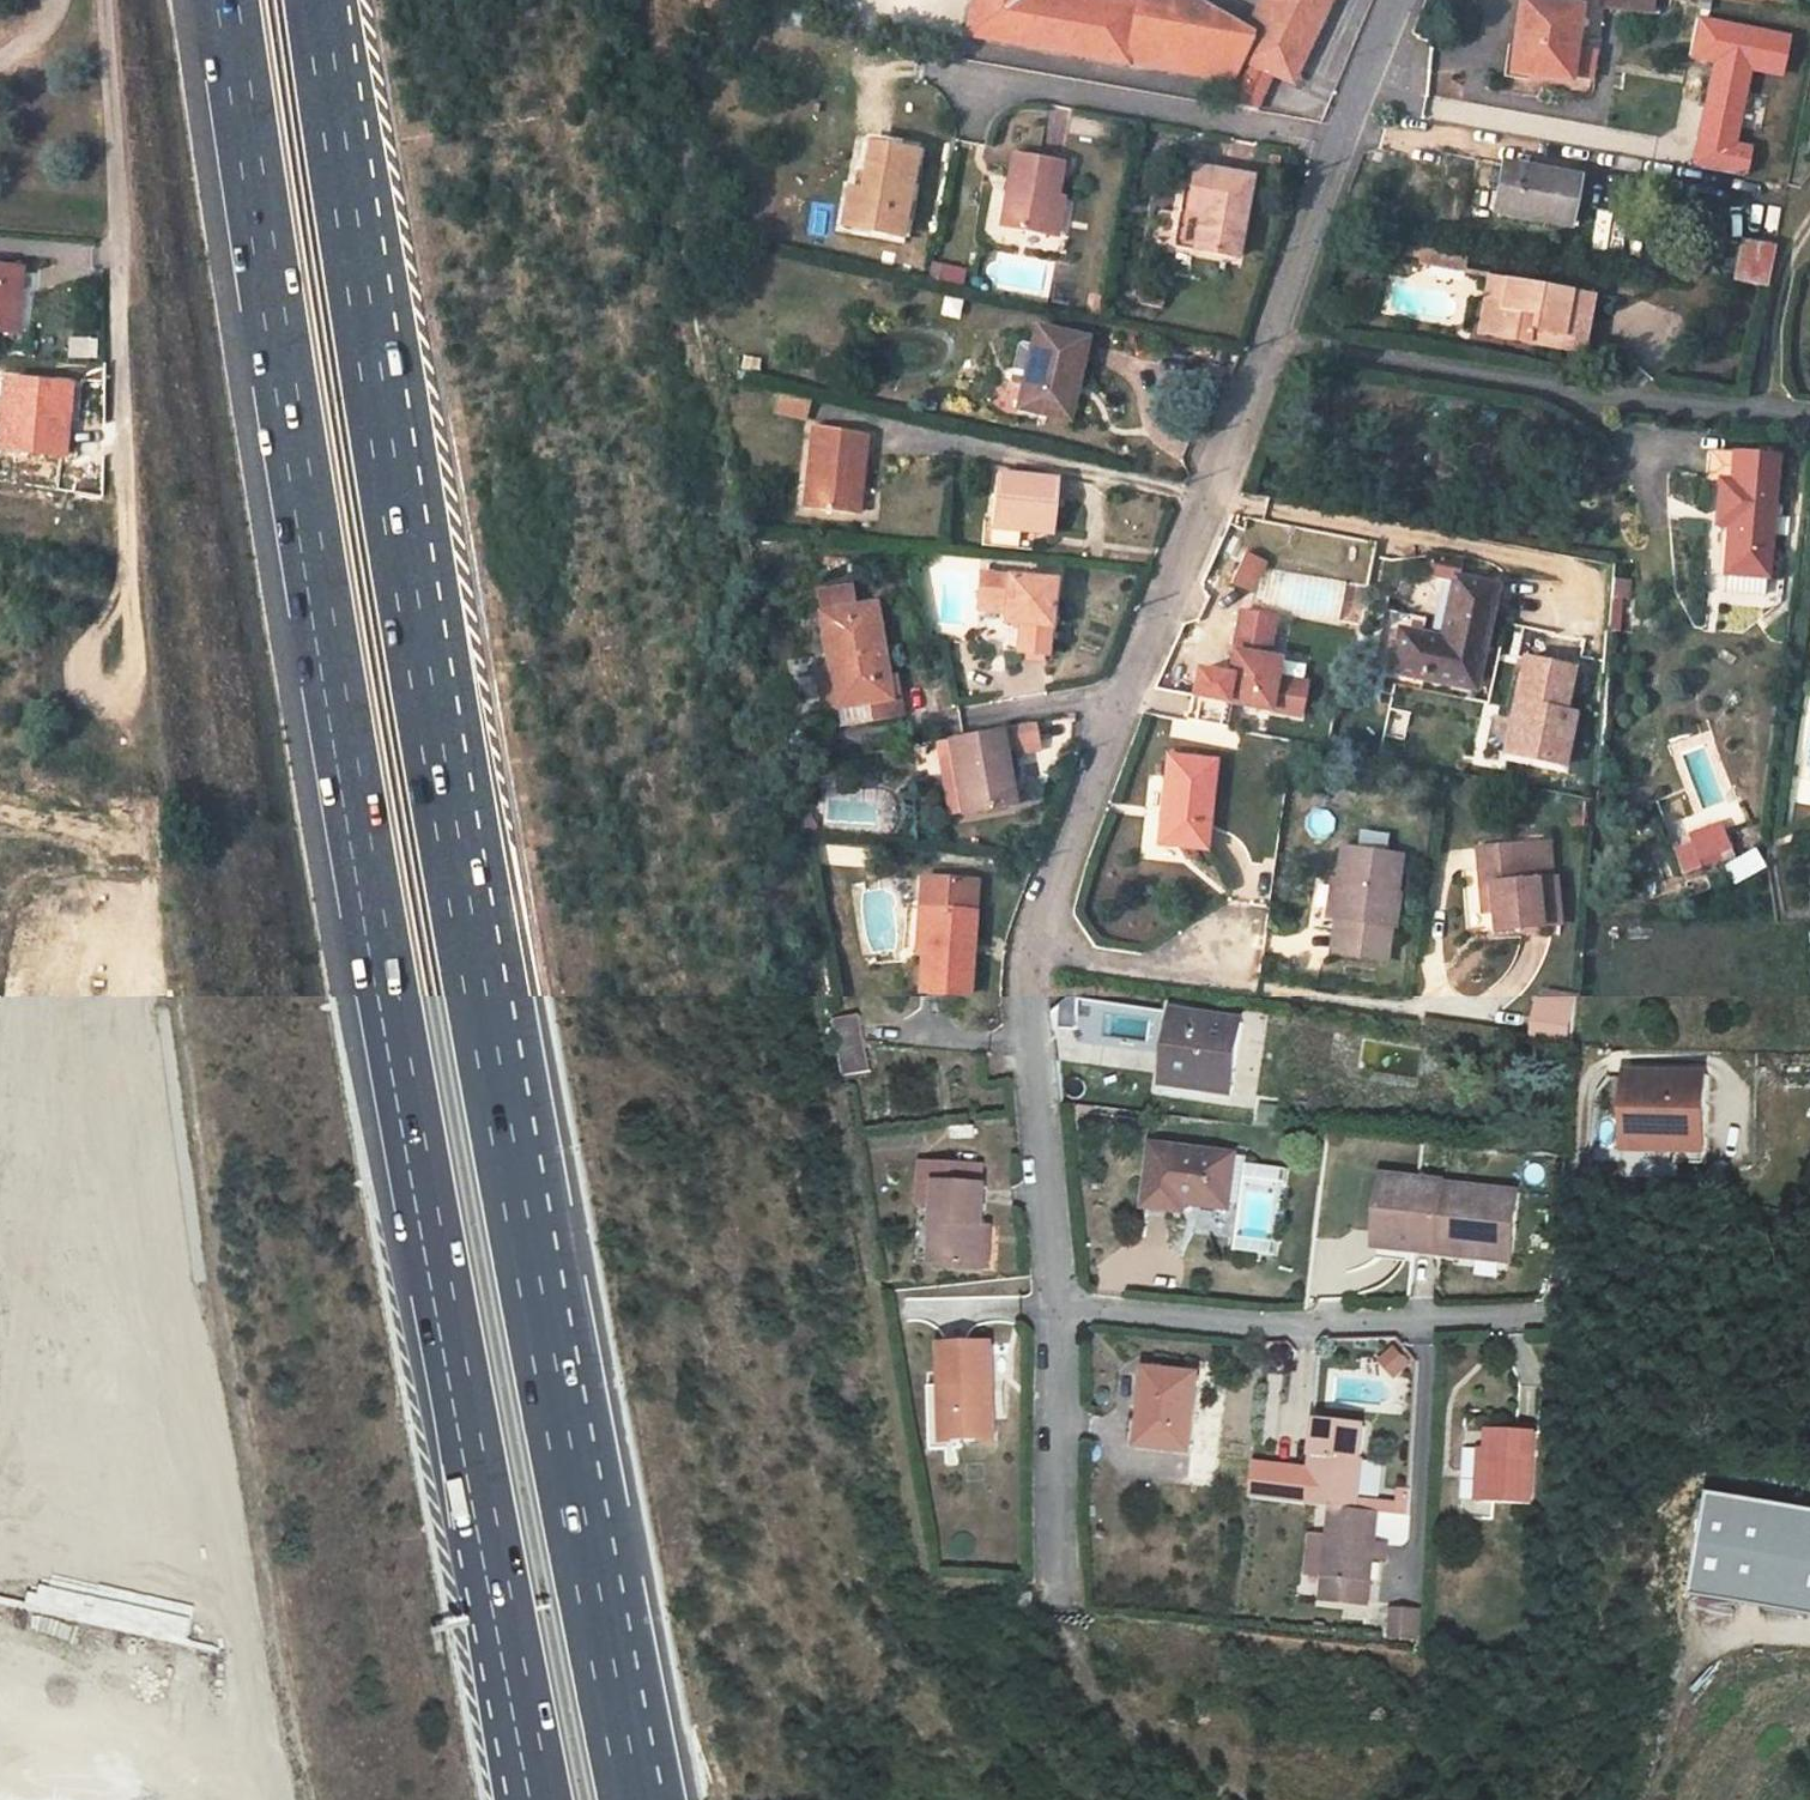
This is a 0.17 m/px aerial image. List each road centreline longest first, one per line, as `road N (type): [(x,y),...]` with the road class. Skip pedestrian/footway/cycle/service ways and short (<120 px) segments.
road 1 (motorway): [(631,1799),(444,813),(317,0)]
road 2 (motorway): [(227,0),(353,810),(540,1799)]
road 3 (track): [(226,1380),(135,742),(106,693)]
road 4 (residential): [(1034,948),(1264,340)]
road 5 (residential): [(1264,340),(1809,421)]
road 6 (residential): [(1062,1306),(1271,1330),(1563,1316)]
road 7 (unclassified): [(102,0),(124,469)]
road 8 (residential): [(932,69),(1342,142)]
road 9 (residential): [(1062,1306),(1028,992),(1034,948)]
road 10 (residential): [(1056,1590),(1062,1306)]
road 11 (track): [(1240,1799),(1134,1743),(1059,1645)]
road 12 (track): [(124,469),(127,628),(106,693)]
road 13 (residential): [(1264,340),(1342,142)]
road 14 (residential): [(1234,942),(1189,974),(1034,948)]
road 15 (track): [(1722,1635),(1679,1691),(1647,1799)]
road 16 (residential): [(1342,142),(1398,0)]

